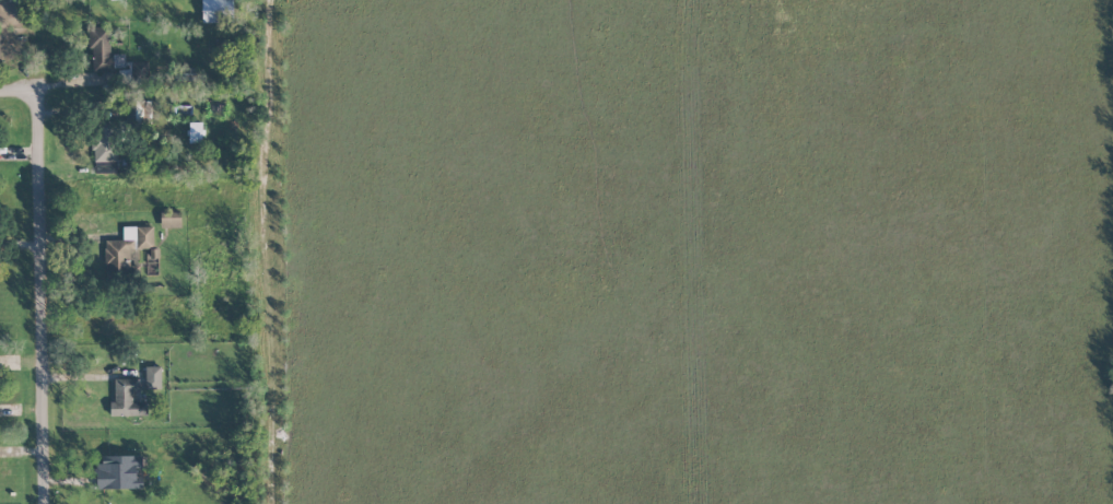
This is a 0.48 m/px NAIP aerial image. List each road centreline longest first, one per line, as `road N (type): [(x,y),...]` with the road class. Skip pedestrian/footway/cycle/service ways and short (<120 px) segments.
road 1 (residential): [(40,107),(52,352),(49,503)]

